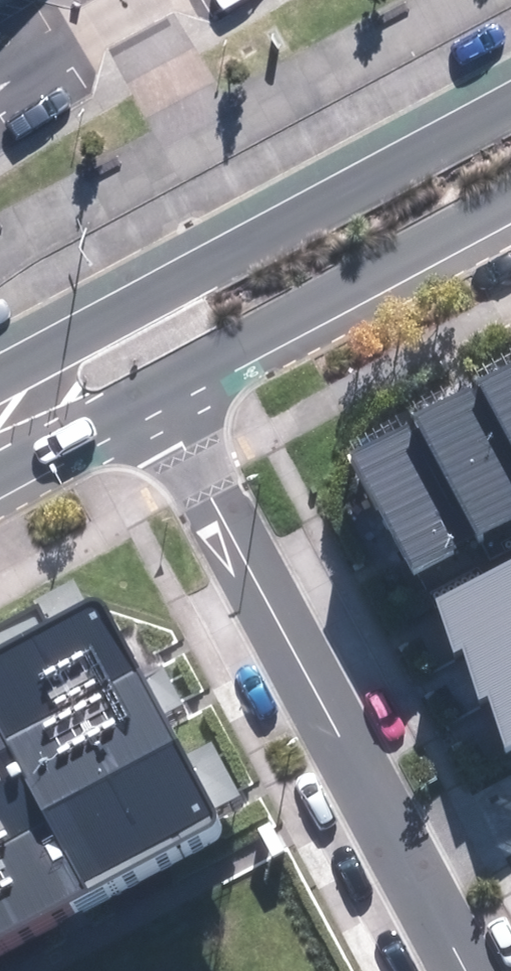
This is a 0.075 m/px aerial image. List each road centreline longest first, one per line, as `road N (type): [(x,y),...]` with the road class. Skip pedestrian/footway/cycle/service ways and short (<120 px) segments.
road 1 (secondary): [(0,384),(510,109)]
road 2 (residential): [(158,391),(412,864)]
road 3 (secondary): [(510,201),(158,391)]
road 4 (secondary): [(158,391),(0,468)]
road 5 (residential): [(412,864),(467,970)]

